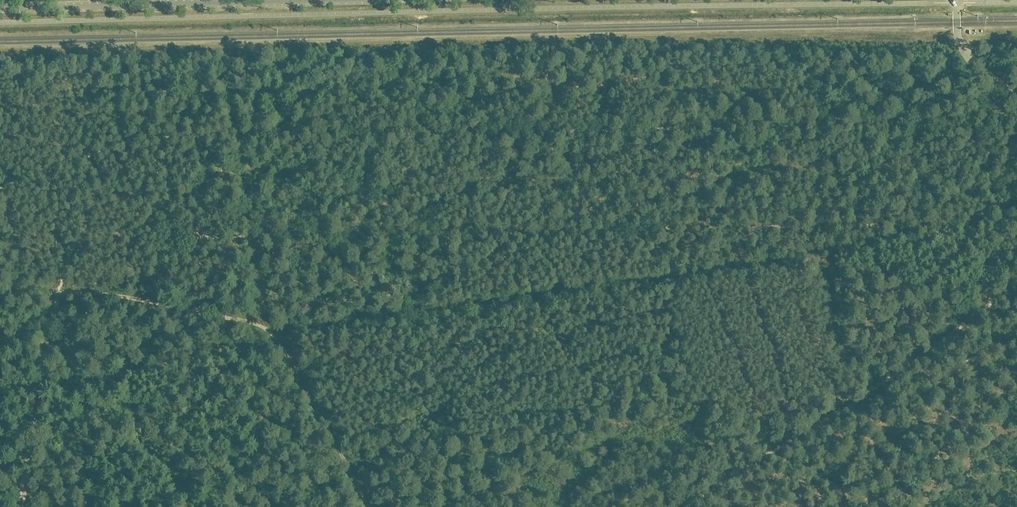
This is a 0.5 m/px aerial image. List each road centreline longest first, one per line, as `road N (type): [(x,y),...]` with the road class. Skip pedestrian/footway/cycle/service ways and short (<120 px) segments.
road 1 (track): [(371,506),(282,336),(262,315),(59,293)]
road 2 (track): [(1016,284),(834,415),(684,506)]
road 3 (track): [(59,293),(104,178),(148,140),(0,117)]
road 4 (tertiary): [(294,0),(0,4)]
road 5 (unclassified): [(1016,103),(964,52),(955,0)]

